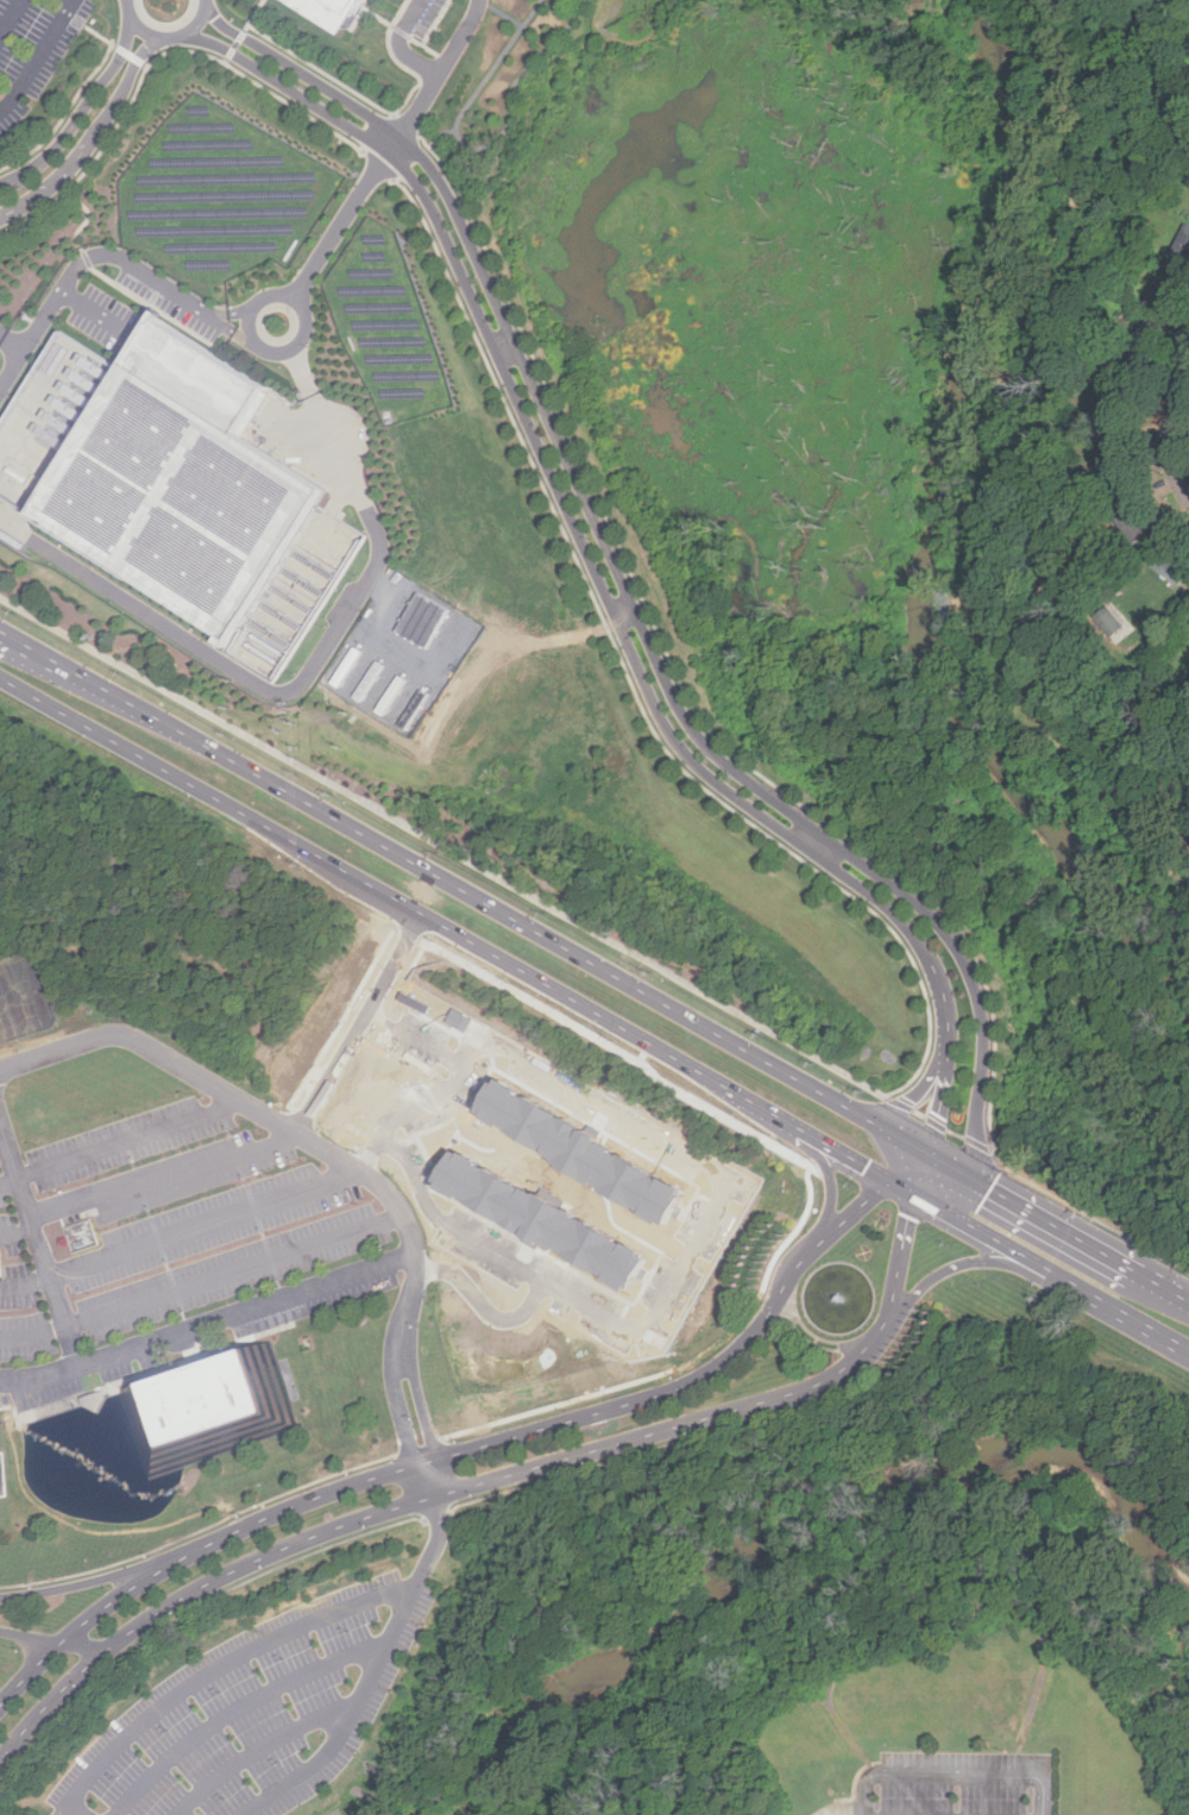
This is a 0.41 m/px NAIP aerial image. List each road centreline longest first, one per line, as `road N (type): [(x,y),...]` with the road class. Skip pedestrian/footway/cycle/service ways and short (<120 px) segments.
road 1 (residential): [(975,1176),(987,1040),(967,954),(929,910),(726,764),(688,722),(452,203),(423,159),(206,6)]
road 2 (residential): [(183,36),(232,54),(358,132),(417,184),(671,733),(723,786),(885,899),(926,944),(950,1024),(945,1086),(926,1151)]
road 3 (residential): [(0,1761),(105,1648),(247,1563),(441,1494),(810,1389),(851,1369),(891,1325),(916,1195)]
road 4 (secondary): [(926,1151),(0,633)]
road 5 (secondary): [(0,680),(174,785),(892,1181)]
road 6 (residential): [(892,1181),(794,1258),(767,1318),(712,1368),(430,1463)]
road 7 (residential): [(430,1463),(271,1513),(164,1566)]
road 8 (residential): [(0,216),(55,183),(97,132),(144,51),(165,40)]
road 9 (residential): [(131,19),(125,51),(63,139),(0,189)]
road 10 (secondary): [(916,1195),(1095,1301)]
road 11 (secondary): [(891,1325),(929,1282),(964,1264),(998,1261),(1056,1277)]
road 12 (secondary): [(1135,1274),(975,1176)]
road 13 (residential): [(164,1566),(0,1598)]
road 14 (residential): [(164,1566),(63,1641)]
road 15 (residential): [(1188,378),(1170,439),(1188,497)]
road 16 (residential): [(126,0),(138,27),(165,40),(199,24),(206,0)]

